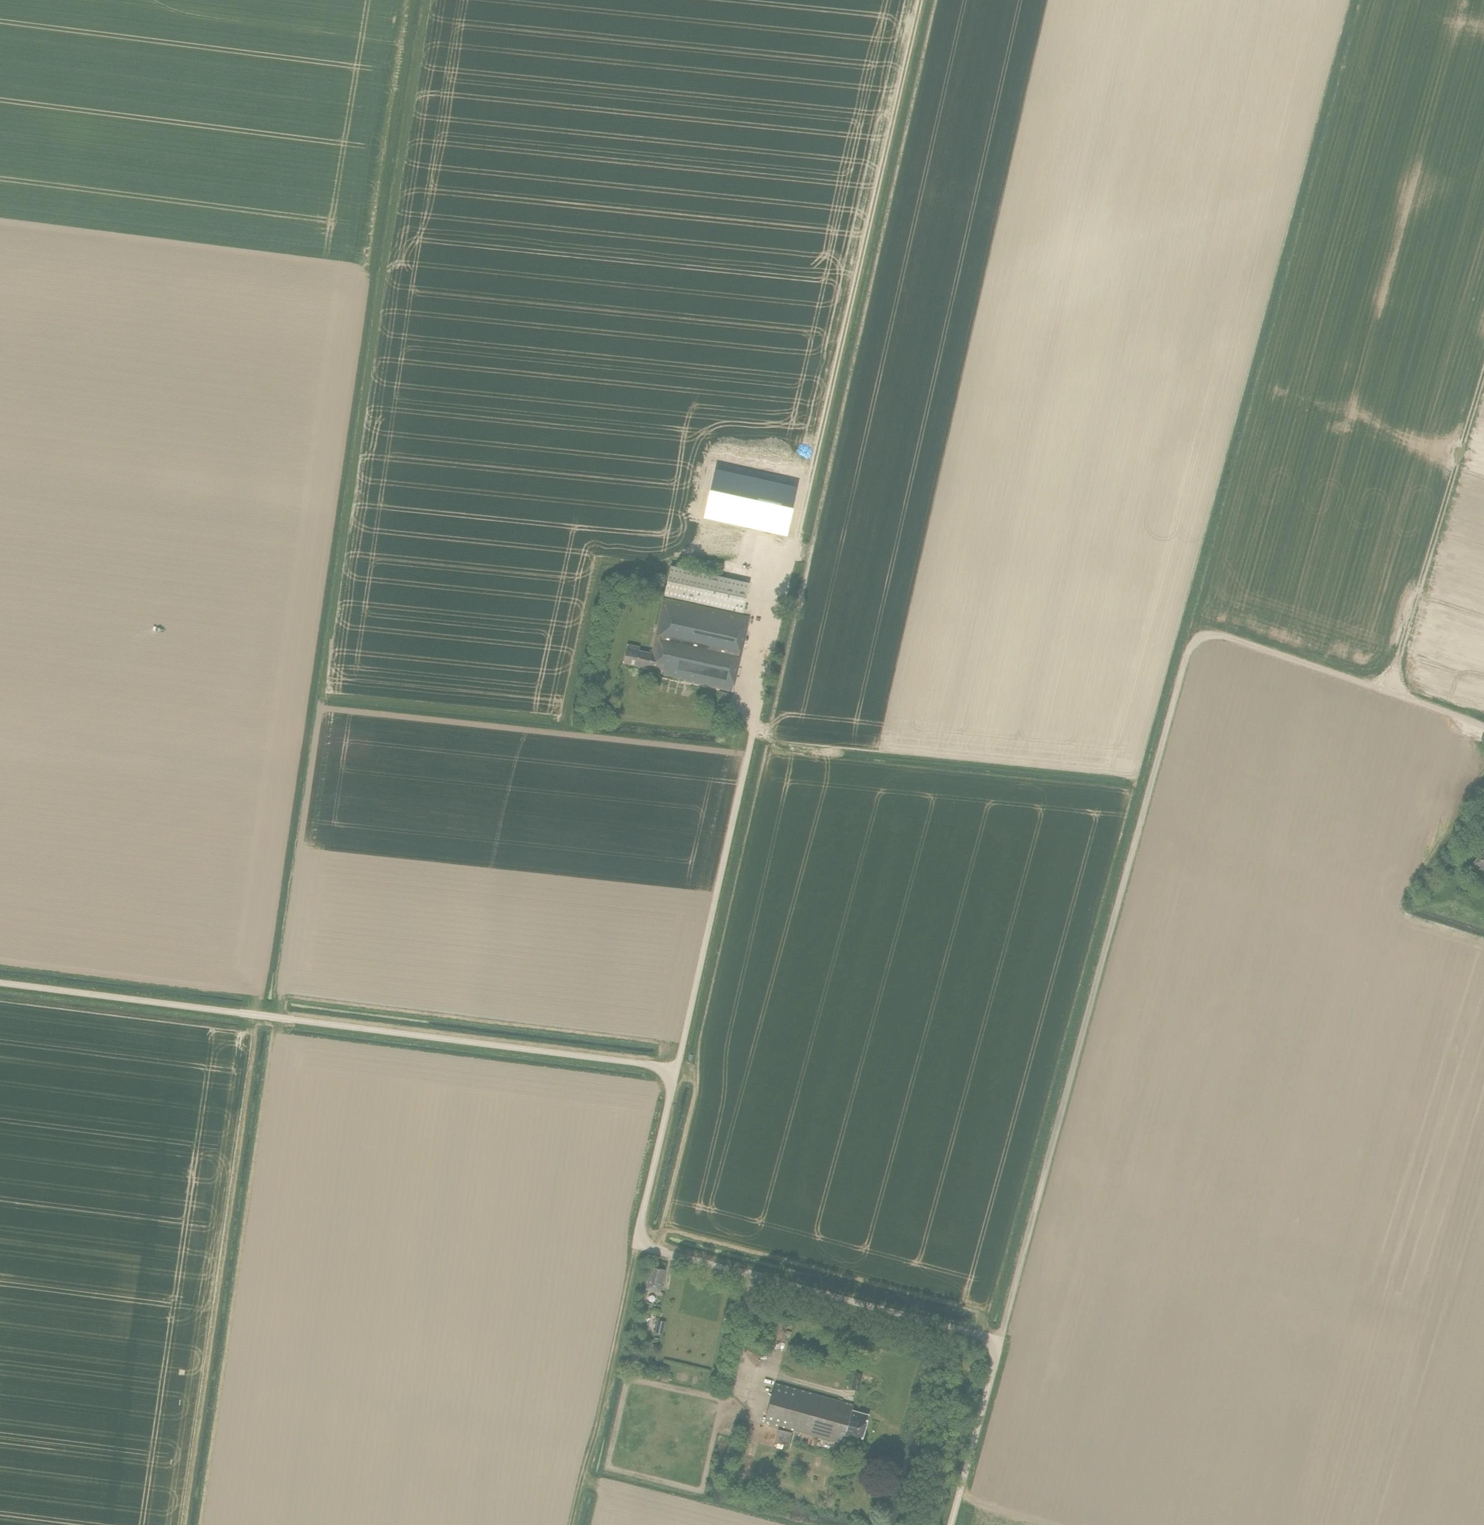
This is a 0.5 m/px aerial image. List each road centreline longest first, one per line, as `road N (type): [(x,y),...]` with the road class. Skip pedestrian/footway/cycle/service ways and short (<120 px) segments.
road 1 (unclassified): [(950,1524),(1000,1341),(636,1242),(676,1067),(0,983)]

